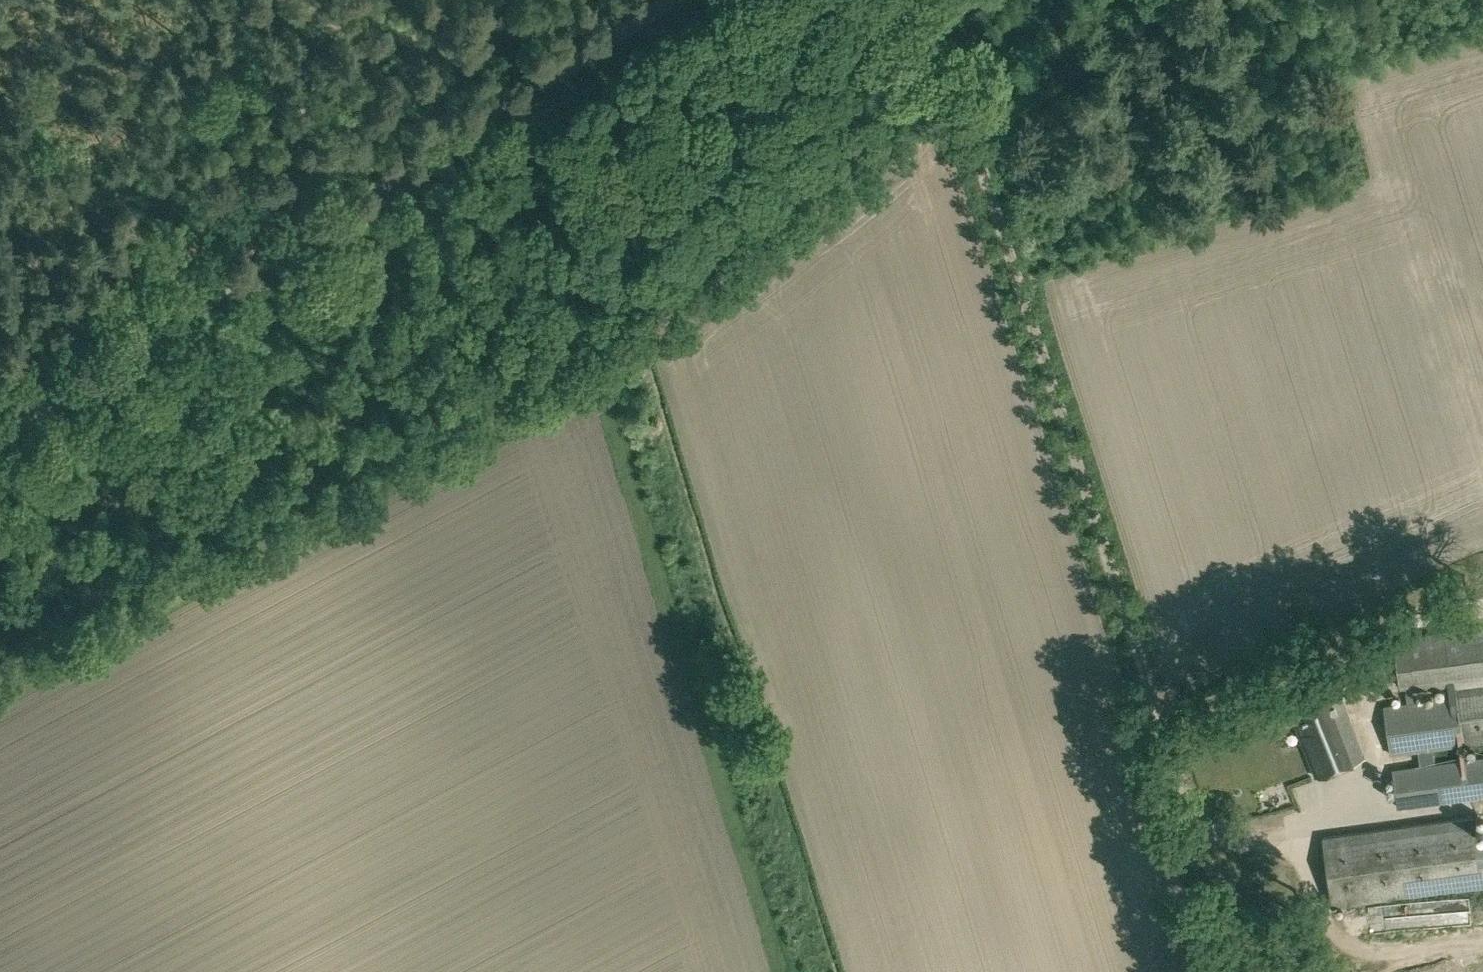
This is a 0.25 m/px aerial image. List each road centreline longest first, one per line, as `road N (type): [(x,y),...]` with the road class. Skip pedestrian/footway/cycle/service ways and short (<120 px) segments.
road 1 (unclassified): [(0,432),(671,0)]
road 2 (track): [(399,41),(464,43),(553,27),(597,48)]

